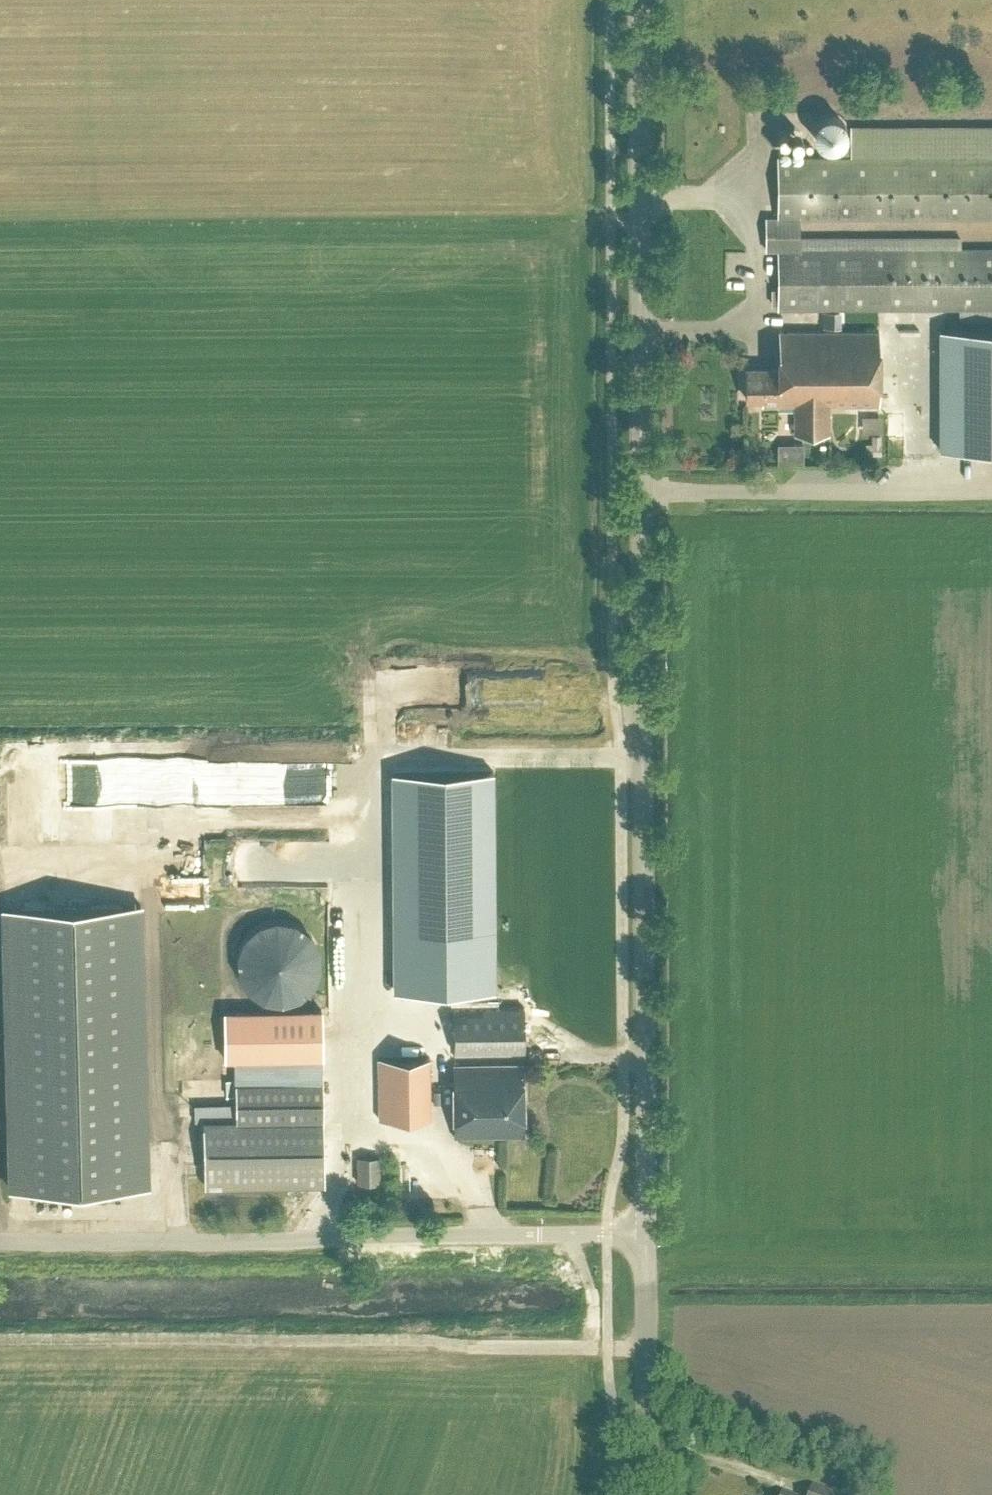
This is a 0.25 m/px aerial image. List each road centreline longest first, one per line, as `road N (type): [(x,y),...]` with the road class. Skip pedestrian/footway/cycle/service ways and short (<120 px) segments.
road 1 (tertiary): [(644,1228),(637,0)]
road 2 (unclassified): [(644,1228),(0,1233)]
road 3 (track): [(611,488),(991,492)]
road 4 (tertiary): [(641,1494),(644,1228)]

